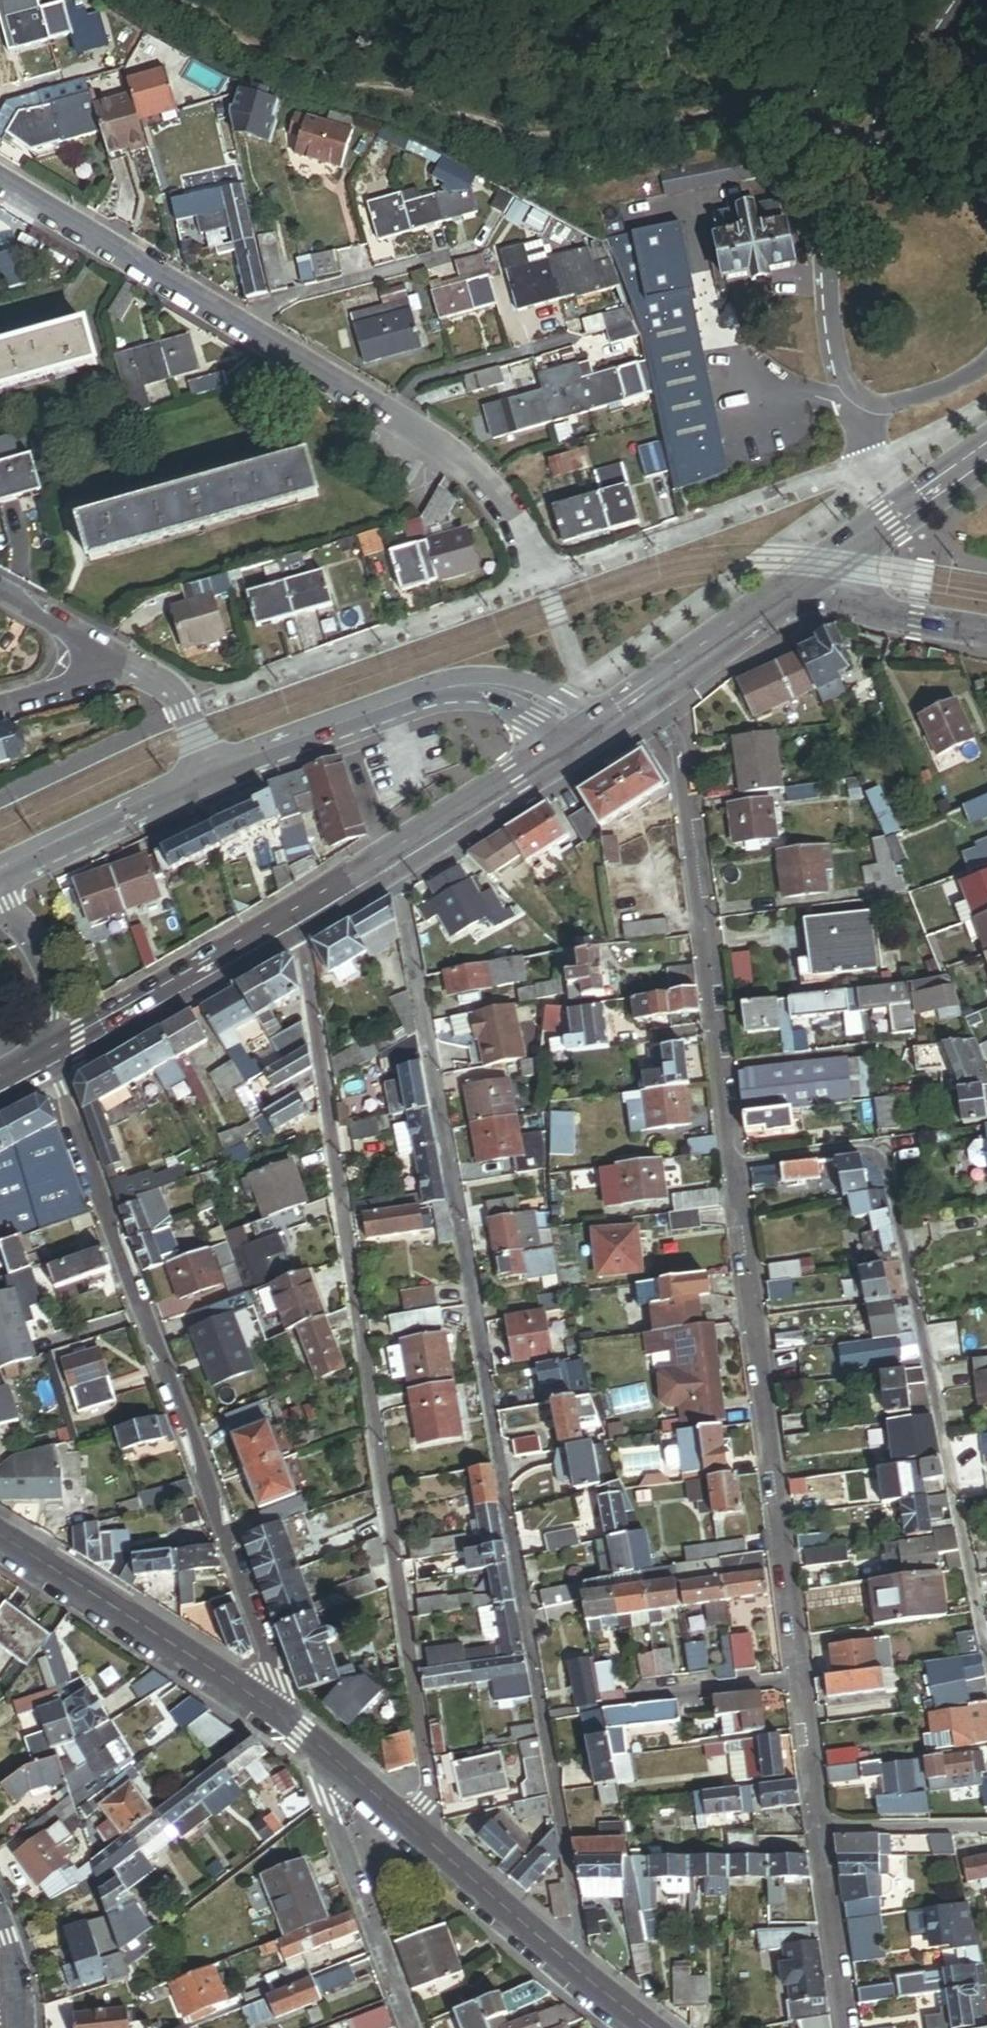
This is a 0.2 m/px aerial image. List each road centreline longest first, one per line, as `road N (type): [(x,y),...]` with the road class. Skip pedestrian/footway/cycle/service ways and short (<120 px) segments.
road 1 (residential): [(848,2027),(678,745),(650,692)]
road 2 (residential): [(438,1847),(299,914)]
road 3 (residential): [(50,1058),(279,1677),(273,1715)]
road 4 (residential): [(544,580),(498,492),(461,461),(0,181)]
road 5 (secondary): [(215,774),(449,688),(513,690),(589,734)]
road 6 (secondary): [(299,914),(589,734)]
road 7 (residential): [(0,1537),(273,1715)]
road 8 (secondary): [(50,1058),(299,914)]
road 9 (residential): [(331,1759),(327,1800),(411,2027)]
road 10 (residential): [(438,1847),(655,2027)]
road 11 (secondary): [(0,877),(215,774)]
road 12 (secondary): [(793,592),(986,460)]
road 13 (tertiary): [(793,592),(986,630)]
road 14 (residential): [(0,895),(31,931),(46,967),(50,1058)]
road 15 (secondary): [(650,692),(793,592)]
road 16 (residential): [(126,666),(185,705),(215,774)]
road 17 (residential): [(126,666),(0,596)]
road 18 (residential): [(331,1759),(438,1847)]
road 19 (residential): [(0,702),(126,666)]

